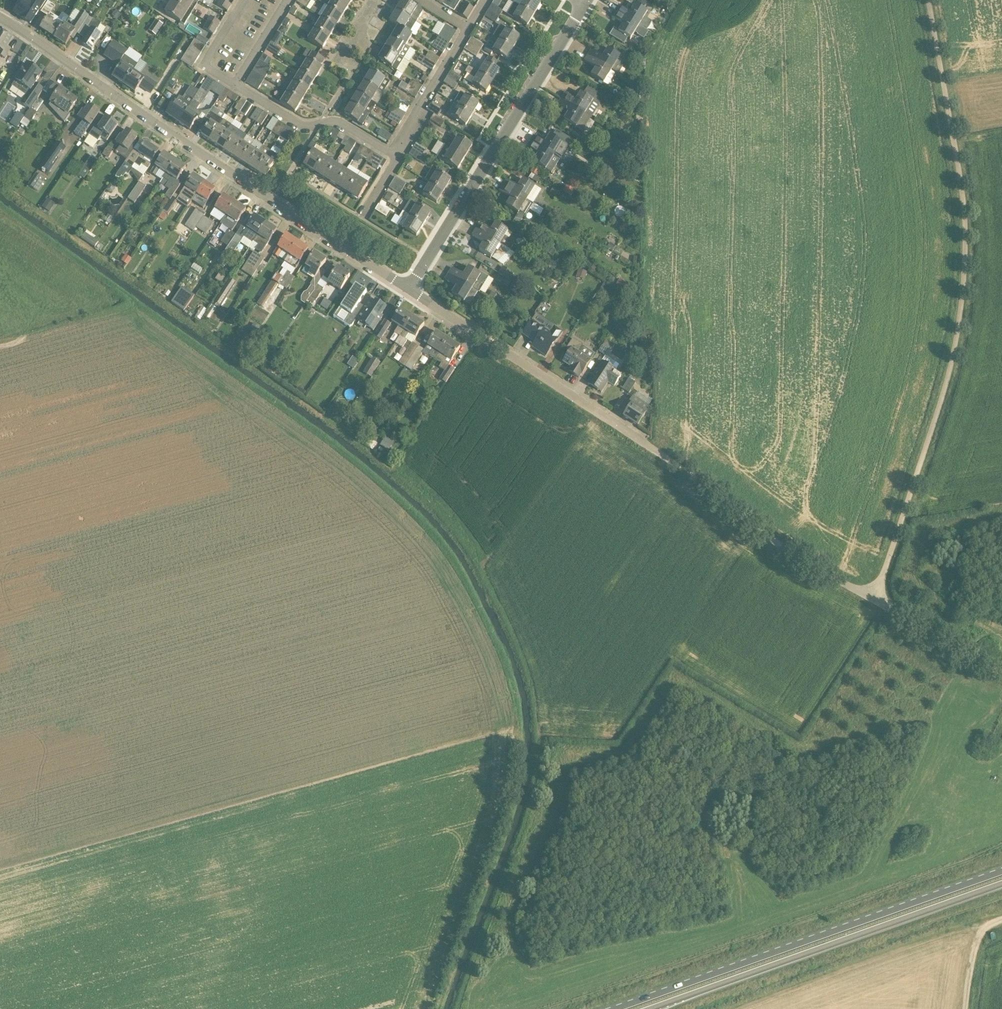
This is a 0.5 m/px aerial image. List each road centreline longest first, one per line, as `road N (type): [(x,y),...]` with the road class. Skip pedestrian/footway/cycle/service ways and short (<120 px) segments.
road 1 (unclassified): [(874,597),(946,383),(960,300),(957,184),(924,0)]
road 2 (unclassified): [(874,597),(815,568),(650,448),(408,295)]
road 3 (residential): [(408,295),(0,20)]
road 4 (primary): [(1001,871),(615,1008)]
road 5 (primary): [(653,1008),(1001,884)]
road 6 (residential): [(408,295),(580,4)]
road 7 (track): [(743,1008),(981,920),(993,926)]
road 8 (residential): [(393,154),(337,123),(299,126),(233,87)]
road 9 (unclassified): [(1001,676),(874,597)]
road 10 (residential): [(393,154),(466,31)]

